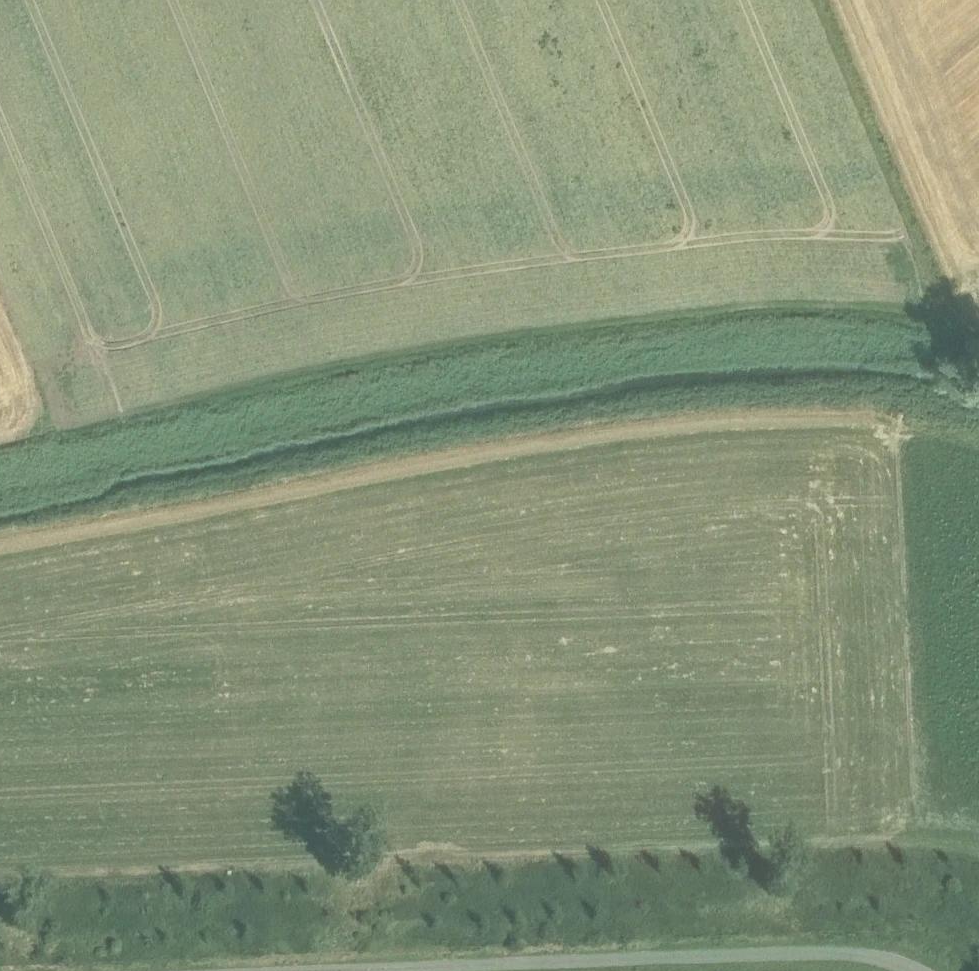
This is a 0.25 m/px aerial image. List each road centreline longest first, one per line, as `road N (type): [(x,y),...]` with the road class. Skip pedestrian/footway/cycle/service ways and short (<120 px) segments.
road 1 (unclassified): [(327,970),(819,951),(918,970)]

